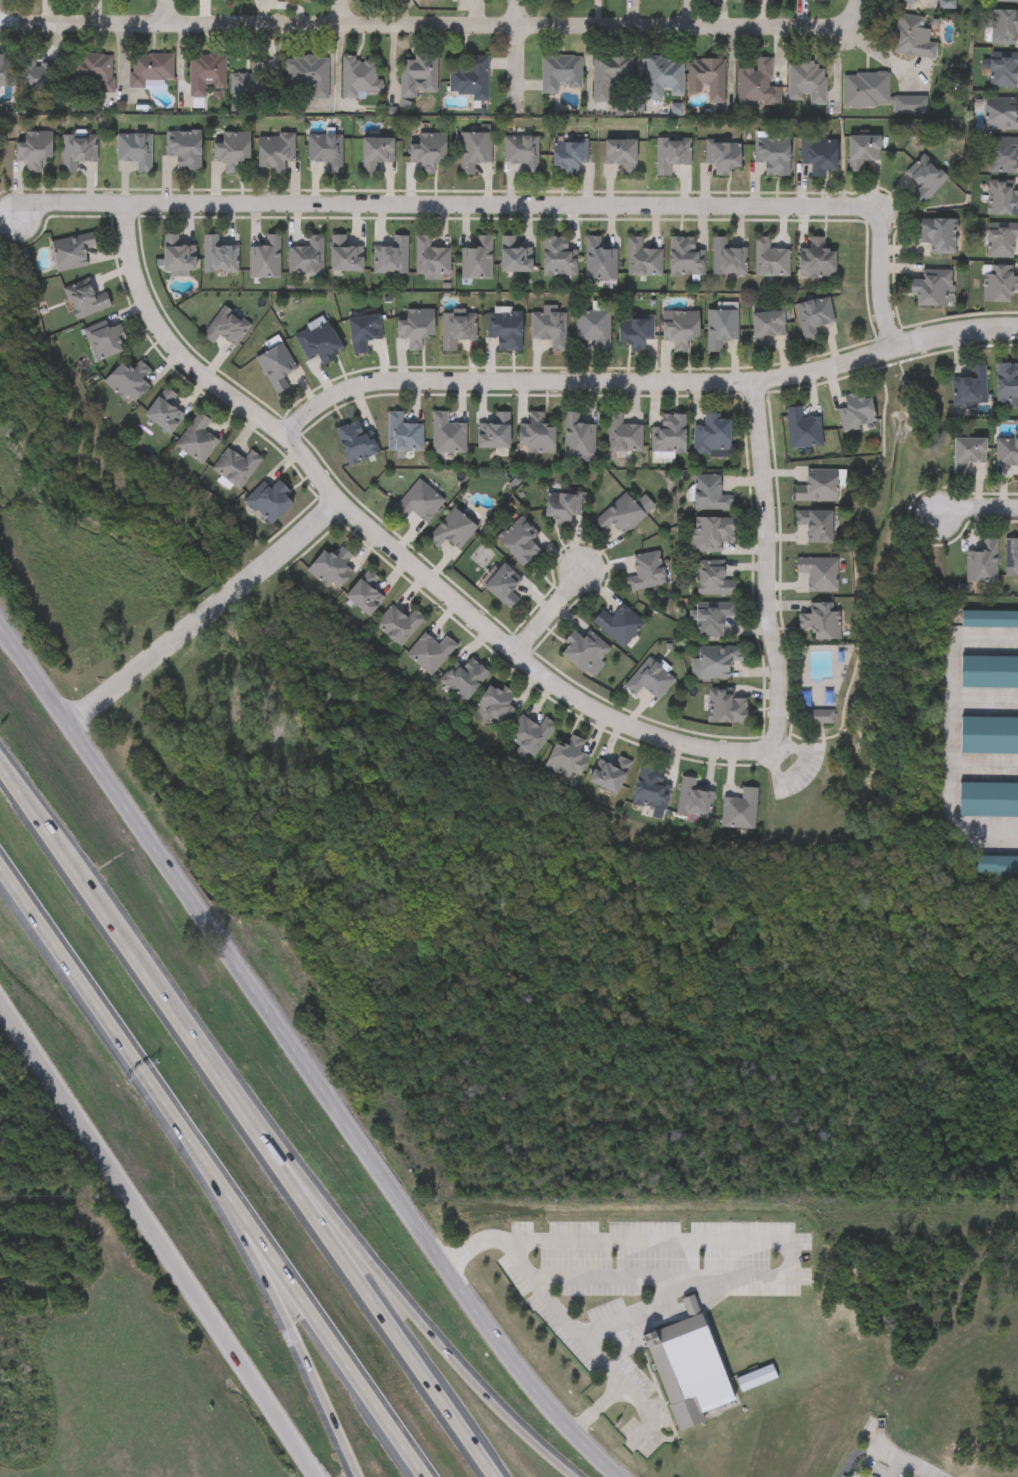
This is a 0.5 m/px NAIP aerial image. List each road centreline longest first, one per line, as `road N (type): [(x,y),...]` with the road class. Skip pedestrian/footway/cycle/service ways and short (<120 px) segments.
road 1 (tertiary): [(627,1476),(576,1434),(499,1339),(0,630)]
road 2 (residential): [(895,348),(885,318),(881,220),(861,209),(43,204),(14,214)]
road 3 (residential): [(122,204),(146,307),(172,345),(530,651),(662,733),(705,744),(777,744)]
road 4 (residential): [(0,24),(830,30),(844,26),(855,0)]
road 5 (motorway): [(491,1476),(346,1253),(0,759)]
road 6 (residential): [(1017,329),(963,330),(754,383),(368,384),(336,393),(283,436)]
road 7 (tertiary): [(0,1001),(315,1476)]
road 8 (motorway): [(577,1476),(528,1434),(271,1146)]
road 9 (motorway): [(0,860),(222,1184)]
road 10 (residential): [(777,744),(754,383)]
road 11 (motorway): [(222,1184),(425,1476)]
road 12 (residential): [(349,501),(75,727)]
road 13 (motorway): [(222,1184),(361,1476)]

